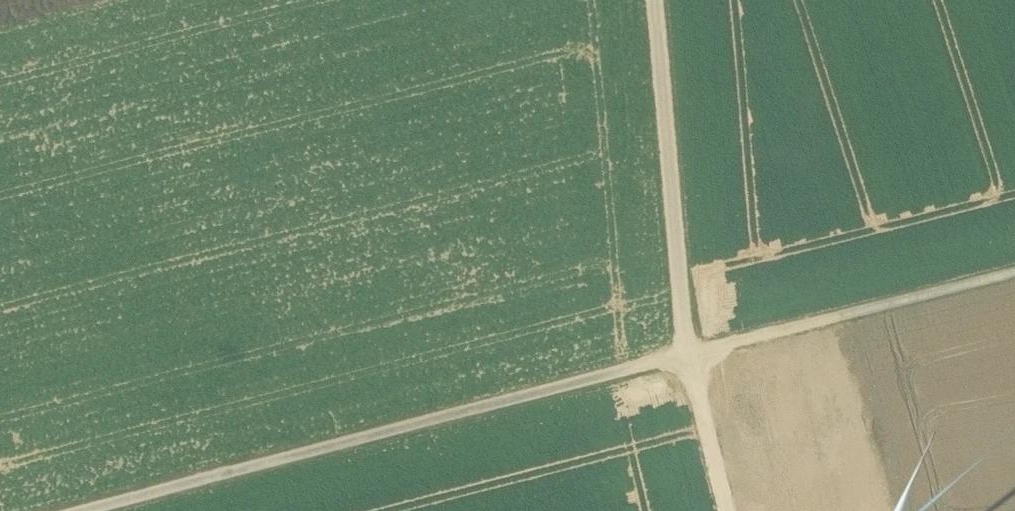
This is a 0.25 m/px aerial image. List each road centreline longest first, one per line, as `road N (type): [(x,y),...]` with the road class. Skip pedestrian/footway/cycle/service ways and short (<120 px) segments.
road 1 (track): [(88,510),(687,355)]
road 2 (track): [(687,355),(652,0)]
road 3 (track): [(687,355),(1014,272)]
road 4 (track): [(726,510),(687,355)]

